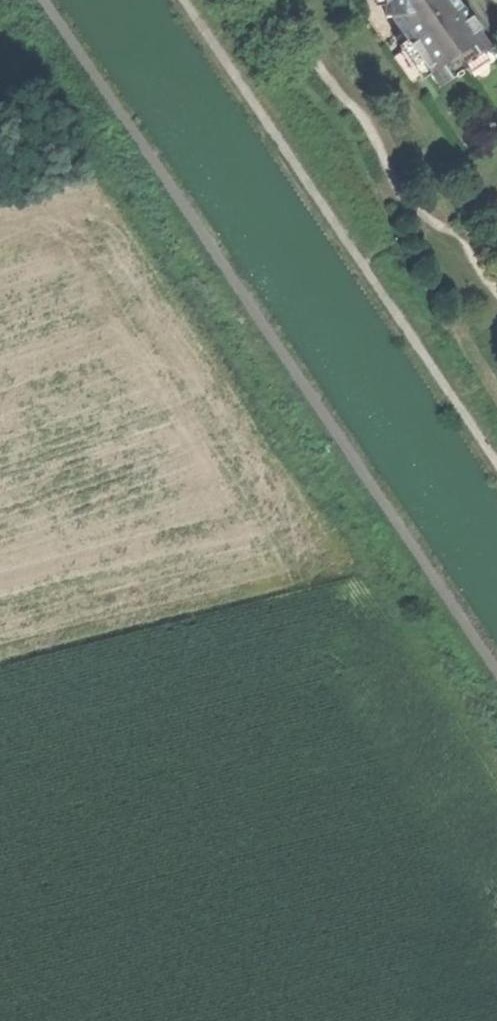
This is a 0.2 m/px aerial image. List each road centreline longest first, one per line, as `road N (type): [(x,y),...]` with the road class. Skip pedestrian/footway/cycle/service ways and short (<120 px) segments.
road 1 (track): [(496,458),(187,0)]

